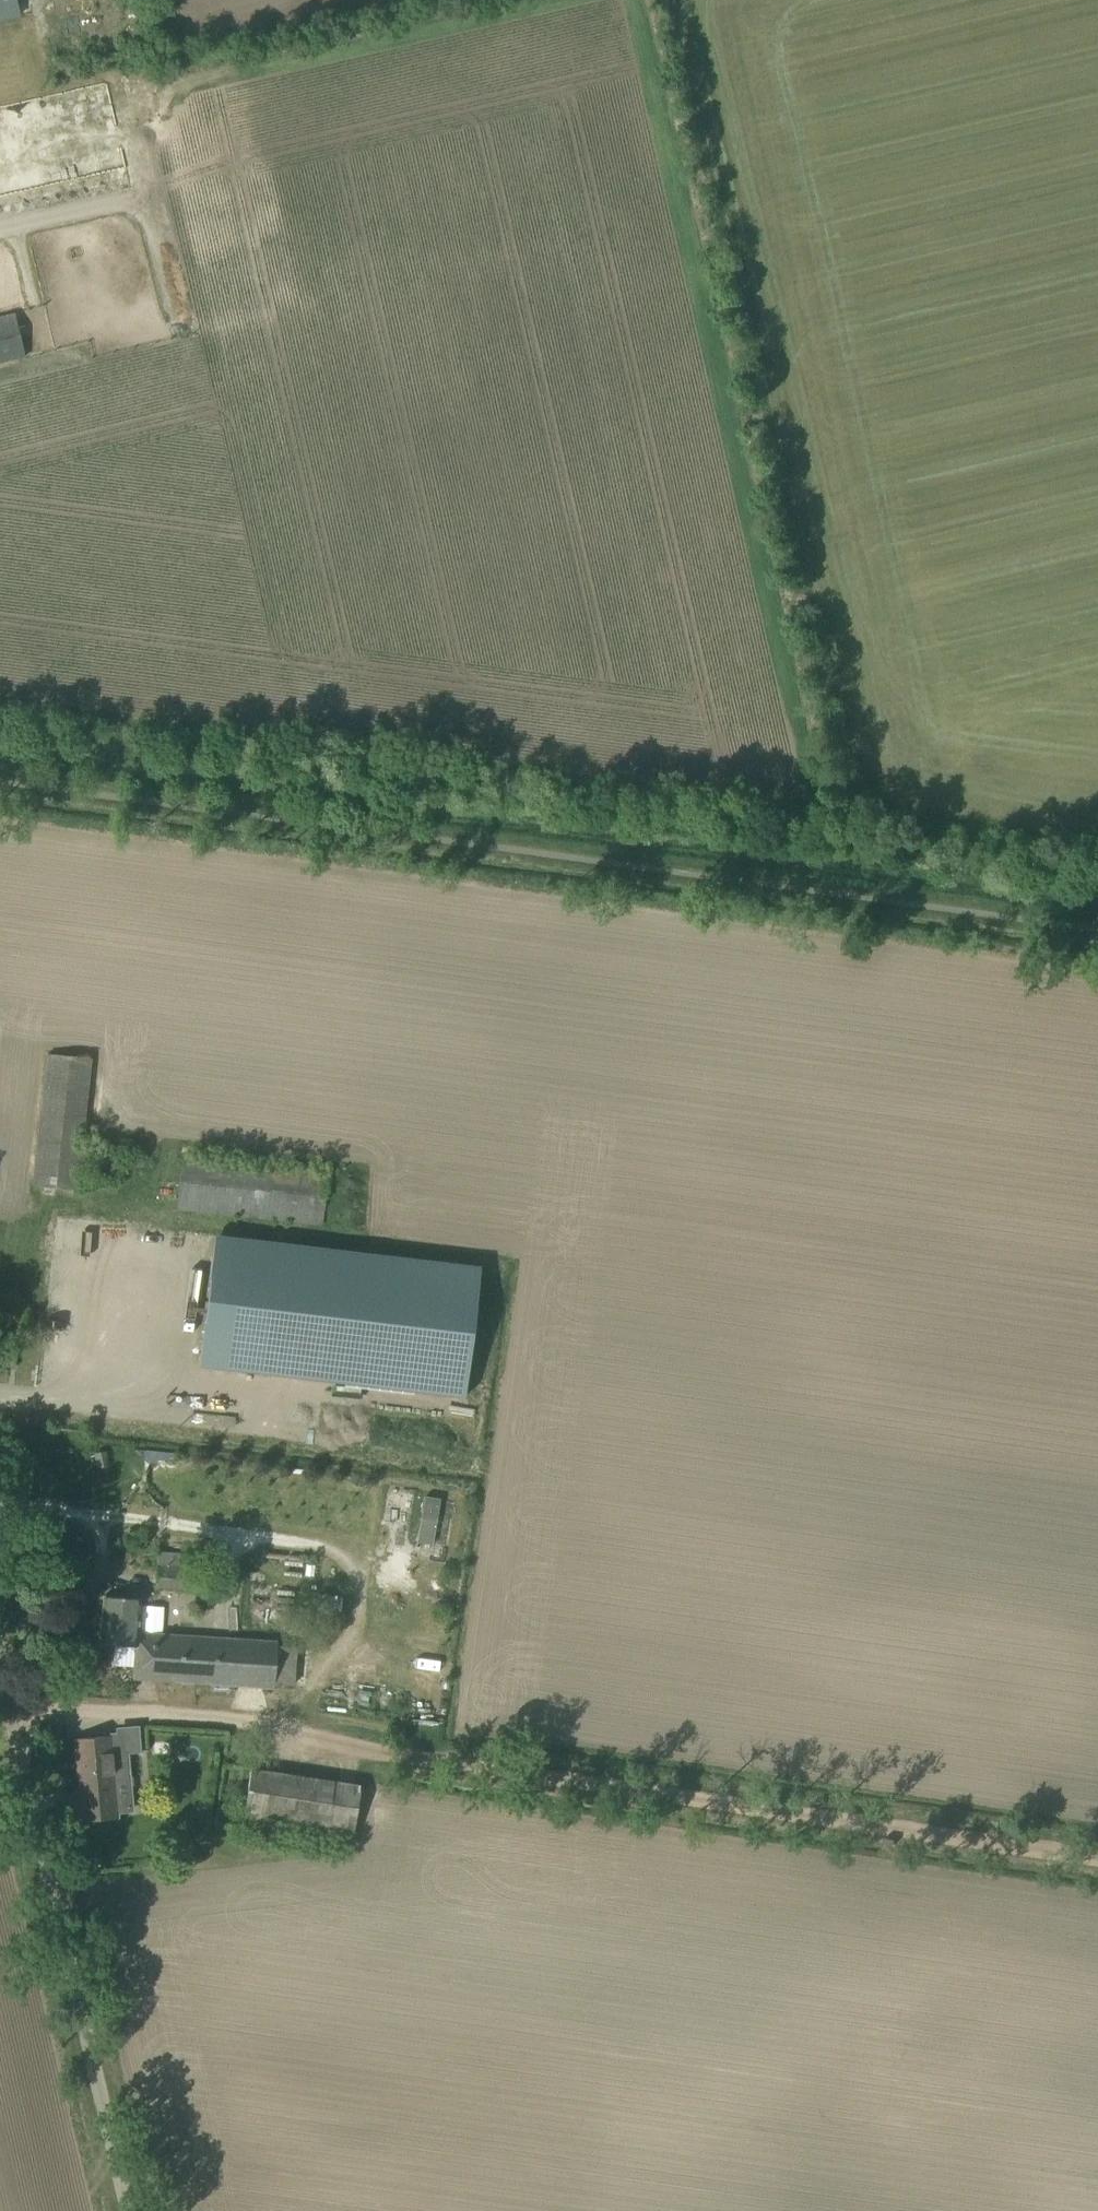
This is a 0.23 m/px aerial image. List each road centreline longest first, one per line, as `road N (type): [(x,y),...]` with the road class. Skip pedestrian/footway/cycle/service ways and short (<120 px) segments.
road 1 (unclassified): [(127,2210),(0,1671)]

